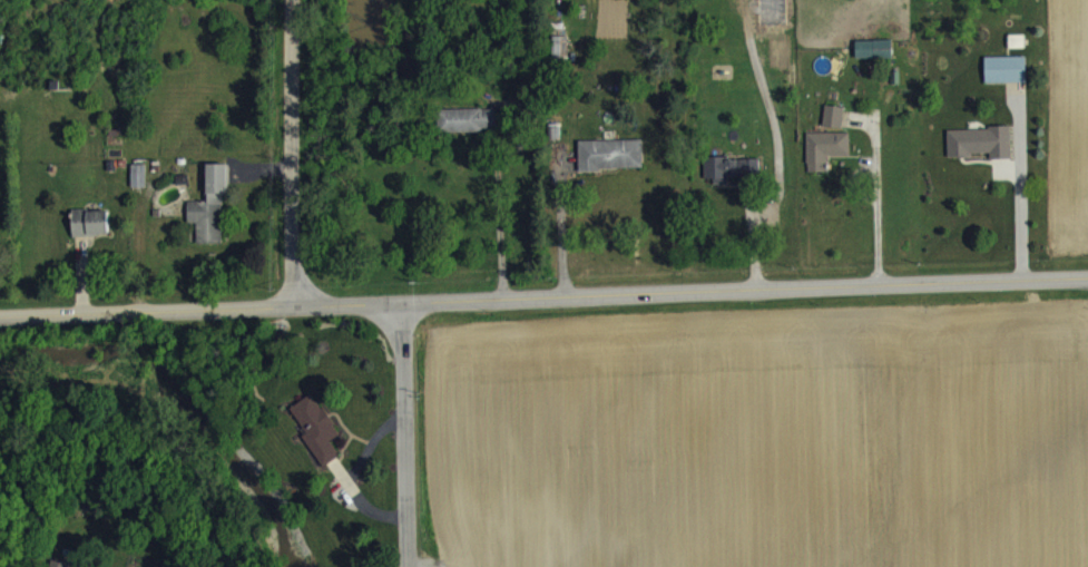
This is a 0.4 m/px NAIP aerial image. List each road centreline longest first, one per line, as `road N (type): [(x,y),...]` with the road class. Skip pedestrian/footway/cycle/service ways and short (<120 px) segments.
road 1 (residential): [(0,324),(1087,278)]
road 2 (residential): [(295,0),(296,313)]
road 3 (residential): [(400,309),(407,566)]

